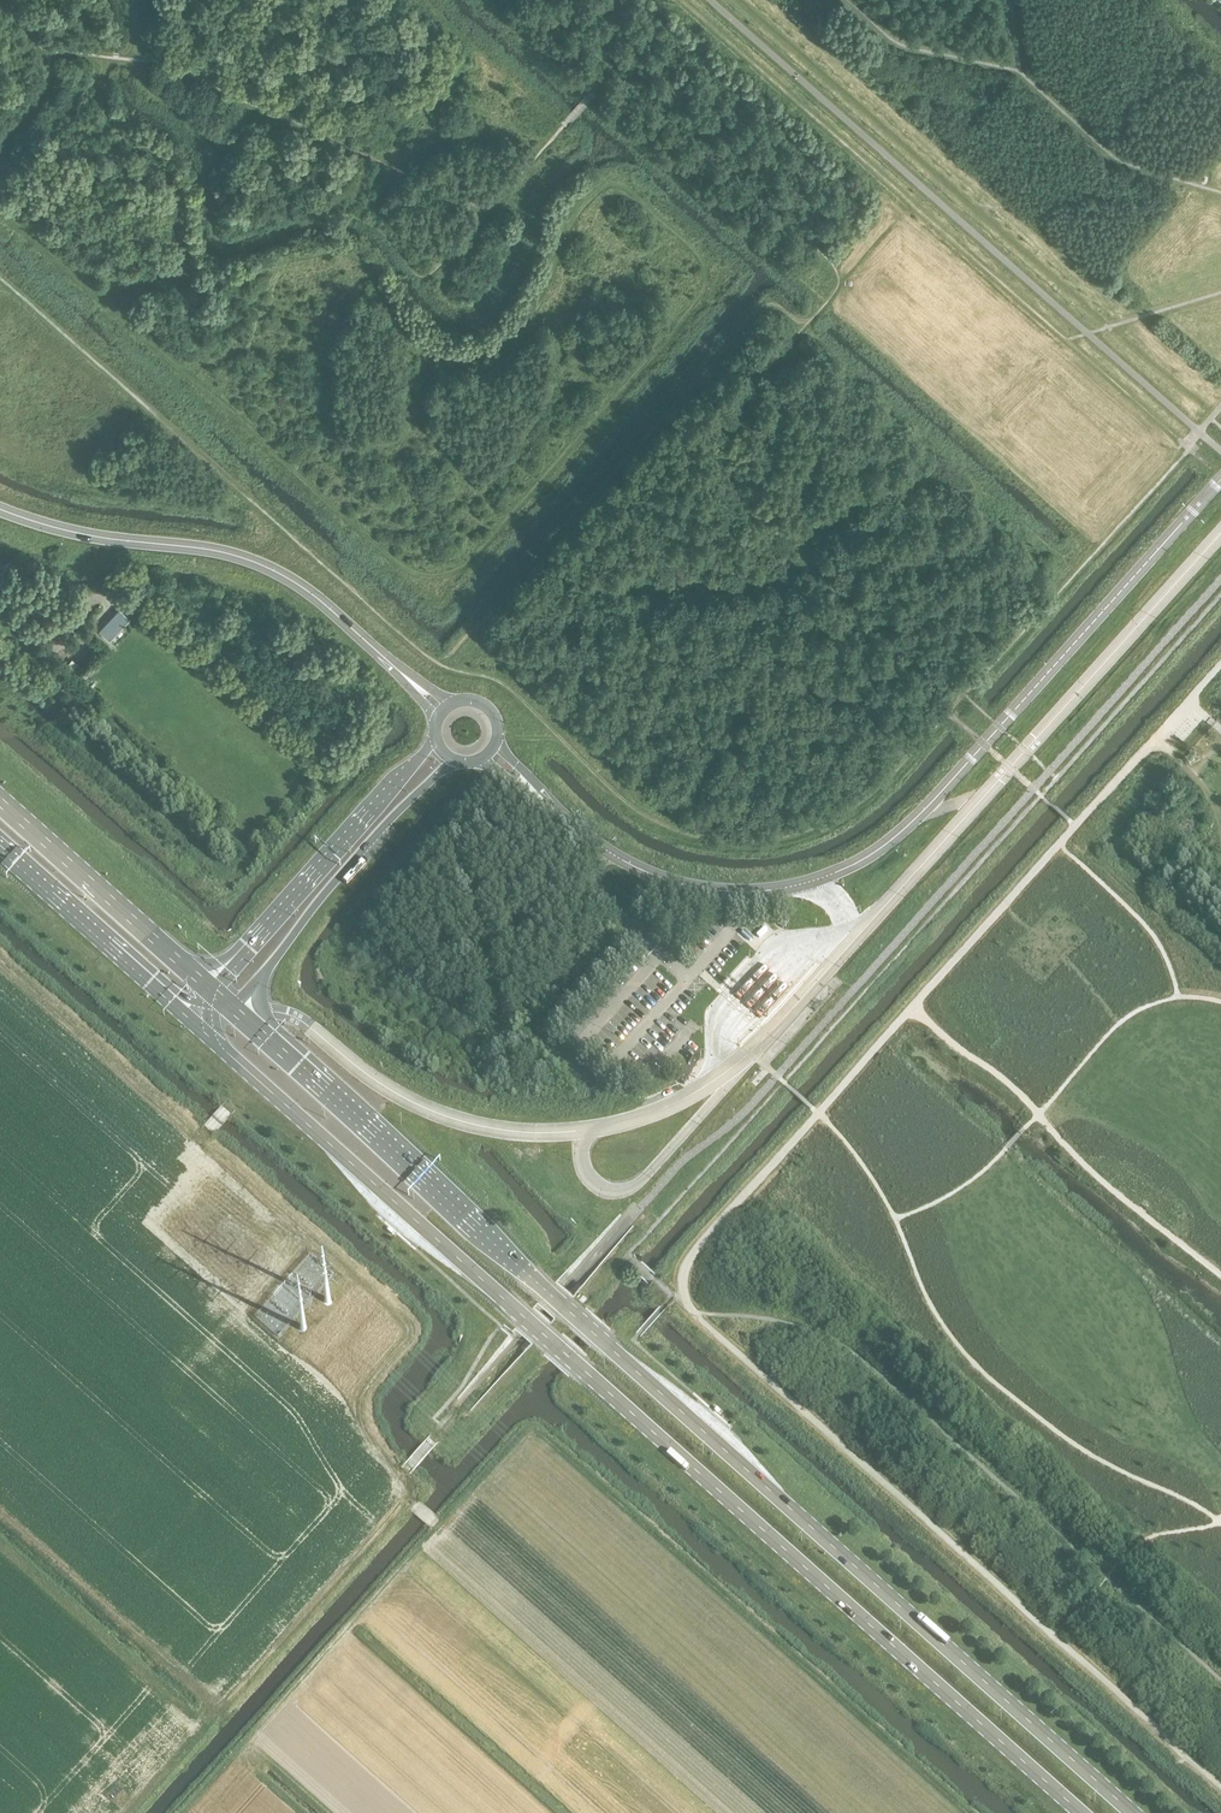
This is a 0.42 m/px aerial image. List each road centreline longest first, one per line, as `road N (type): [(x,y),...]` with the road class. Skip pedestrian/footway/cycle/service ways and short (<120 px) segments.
road 1 (primary): [(1134,1812),(232,1008)]
road 2 (primary): [(199,1027),(1080,1812)]
road 3 (secondary): [(549,805),(629,864),(696,887),(776,889),(847,867),(920,813),(1220,479)]
road 4 (track): [(1220,664),(700,1246),(674,1297)]
road 5 (tertiary): [(400,672),(314,595),(250,560),(85,534),(0,508)]
road 6 (secondary): [(232,1008),(381,829),(459,761)]
road 7 (secondary): [(436,738),(211,988)]
road 8 (primary): [(211,988),(0,798)]
road 9 (primary): [(0,850),(199,1027)]
road 10 (track): [(51,645),(97,593),(111,604),(56,663),(0,613)]
road 11 (track): [(674,1297),(628,1255),(659,1220),(643,1205)]

